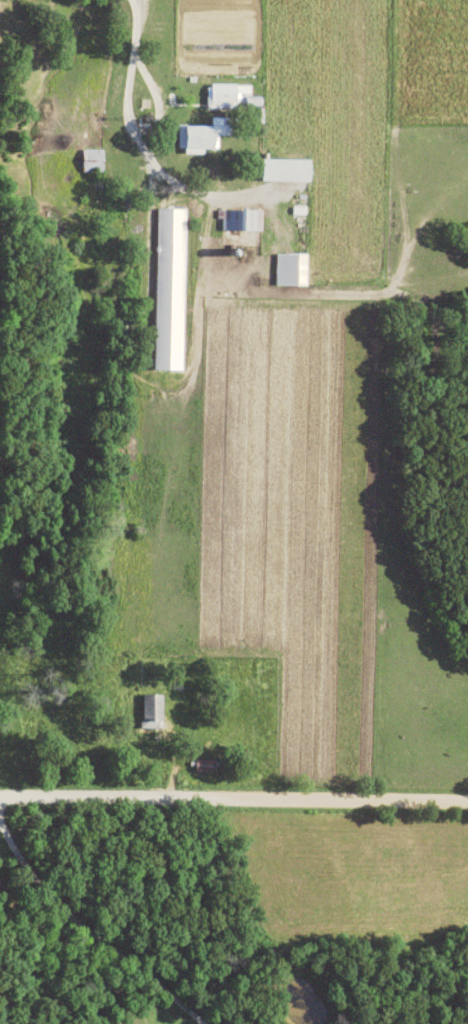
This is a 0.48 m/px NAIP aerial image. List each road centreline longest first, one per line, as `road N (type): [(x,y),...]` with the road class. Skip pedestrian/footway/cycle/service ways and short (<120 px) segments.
road 1 (residential): [(467,802),(0,797)]
road 2 (residential): [(126,0),(124,139),(139,143),(151,171),(171,188),(220,199),(271,189)]

